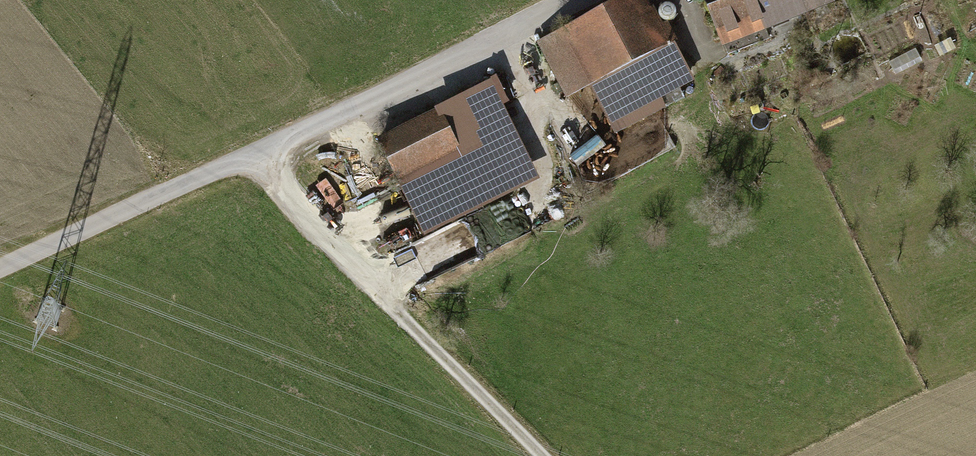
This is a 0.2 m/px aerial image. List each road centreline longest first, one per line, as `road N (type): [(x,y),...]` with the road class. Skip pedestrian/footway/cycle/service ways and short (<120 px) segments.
road 1 (track): [(252,153),(543,455)]
road 2 (residential): [(252,153),(571,0)]
road 3 (unclassified): [(252,153),(0,268)]

